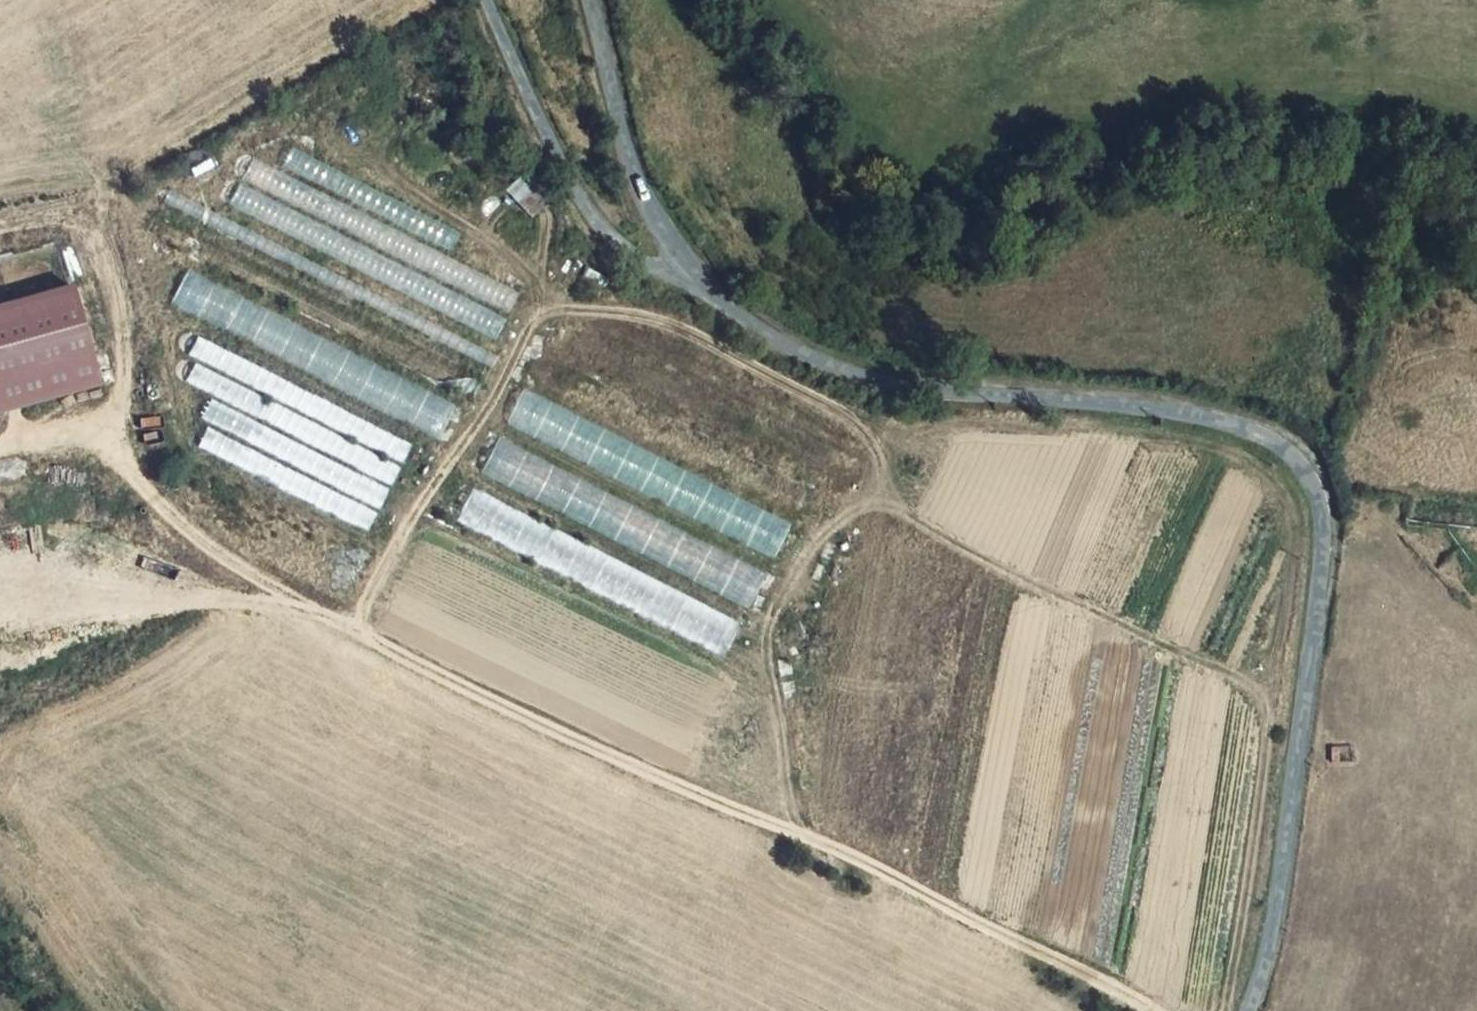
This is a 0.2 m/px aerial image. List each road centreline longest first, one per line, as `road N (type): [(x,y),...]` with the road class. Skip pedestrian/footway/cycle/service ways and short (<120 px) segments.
road 1 (unclassified): [(1248,1010),(1275,906),(1320,573),(1322,521),(1309,479),(1284,449),(1241,426),(1127,403),(917,389),(851,372),(753,325),(694,274),(642,193),(590,0)]
road 2 (track): [(1170,1010),(837,848),(486,694),(263,581),(201,542),(150,498),(120,453)]
road 3 (track): [(535,324),(574,311),(640,312),(833,406),(867,435),(888,495),(840,518),(807,557),(775,615),(769,653),(793,831)]
road 4 (track): [(888,495),(921,523),(1053,596),(1254,689),(1267,710),(1269,750),(1226,1010)]
road 5 (track): [(867,435),(1090,432),(1218,446),(1264,469),(1293,500),(1299,545),(1267,710)]
road 6 (track): [(352,626),(399,530),(535,324),(535,288),(507,244),(397,175)]
road 7 (track): [(0,230),(58,217),(86,228),(117,271),(120,453)]
road 8 (track): [(0,459),(84,441),(120,453)]

